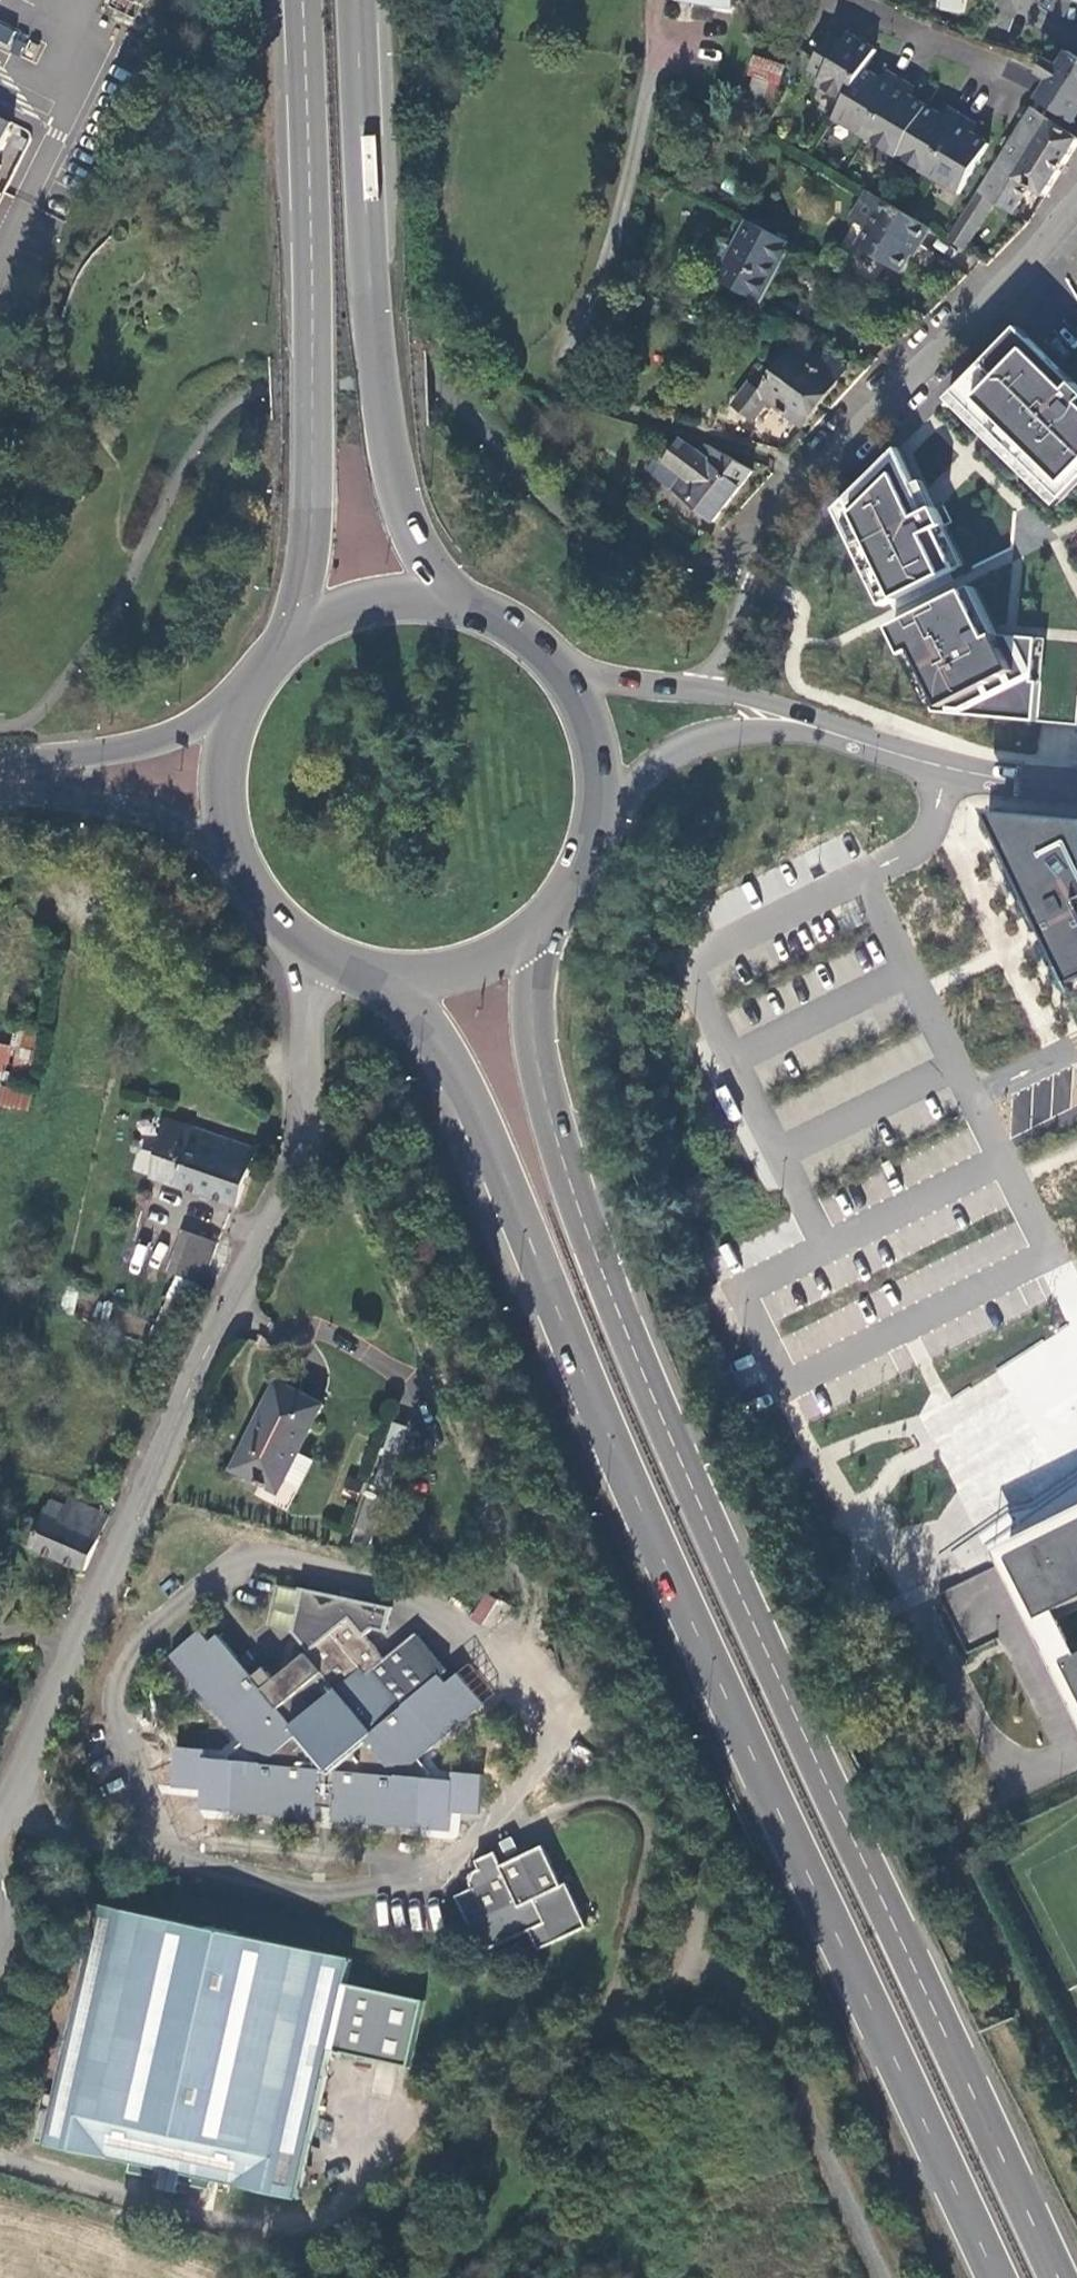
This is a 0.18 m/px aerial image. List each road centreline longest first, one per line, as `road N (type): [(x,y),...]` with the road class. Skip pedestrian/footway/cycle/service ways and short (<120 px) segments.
road 1 (trunk): [(1056,2277),(739,1599),(575,1201),(538,1066),(534,937)]
road 2 (trunk): [(390,980),(475,1105),(622,1468),(996,2277)]
road 3 (unclassified): [(0,1816),(293,1192),(313,954)]
road 4 (trunk): [(302,0),(312,490),(295,641)]
road 5 (trunk): [(460,609),(405,518),(384,412),(367,265),(355,0)]
road 6 (unclassified): [(1076,201),(795,499),(768,542),(725,656),(695,690)]
road 7 (tertiary): [(784,719),(950,770),(1076,787)]
road 8 (primary): [(245,697),(136,747),(0,761)]
road 9 (primary): [(0,793),(117,809),(227,849)]
road 10 (tertiary): [(599,825),(652,767),(684,746),(784,719)]
road 11 (primary): [(460,609),(378,603),(331,617),(295,641)]
road 12 (primary): [(599,825),(592,729),(561,673)]
road 13 (primary): [(245,697),(223,751),(227,849)]
road 14 (primary): [(390,980),(461,975),(534,937)]
road 15 (primary): [(227,849),(251,896),(313,954)]
road 16 (tertiary): [(695,690),(561,673)]
road 17 (primary): [(534,937),(576,887),(599,825)]
road 18 (primary): [(561,673),(507,626),(460,609)]

